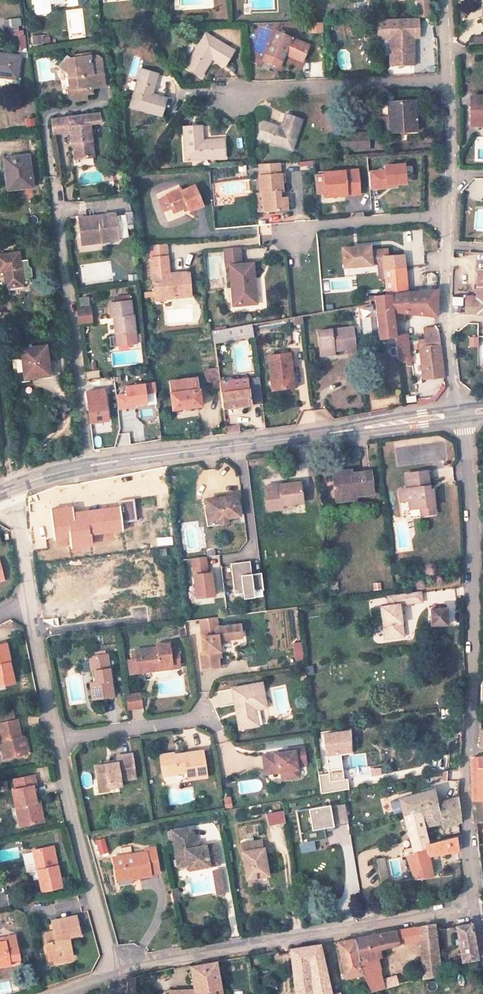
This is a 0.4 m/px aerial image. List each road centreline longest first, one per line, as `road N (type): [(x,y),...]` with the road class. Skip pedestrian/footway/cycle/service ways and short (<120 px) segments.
road 1 (secondary): [(90,466),(458,415)]
road 2 (residential): [(118,973),(477,903)]
road 3 (residential): [(458,415),(475,623),(467,753)]
road 4 (residential): [(90,466),(55,183)]
road 5 (residential): [(118,973),(57,741)]
road 6 (residential): [(219,93),(449,83)]
road 7 (residential): [(449,216),(443,320),(458,415)]
road 8 (residential): [(294,237),(314,225),(449,216)]
road 9 (residential): [(211,716),(57,741)]
road 10 (residential): [(467,753),(477,903)]
road 11 (residential): [(57,741),(31,599)]
road 12 (residential): [(449,83),(449,216)]

